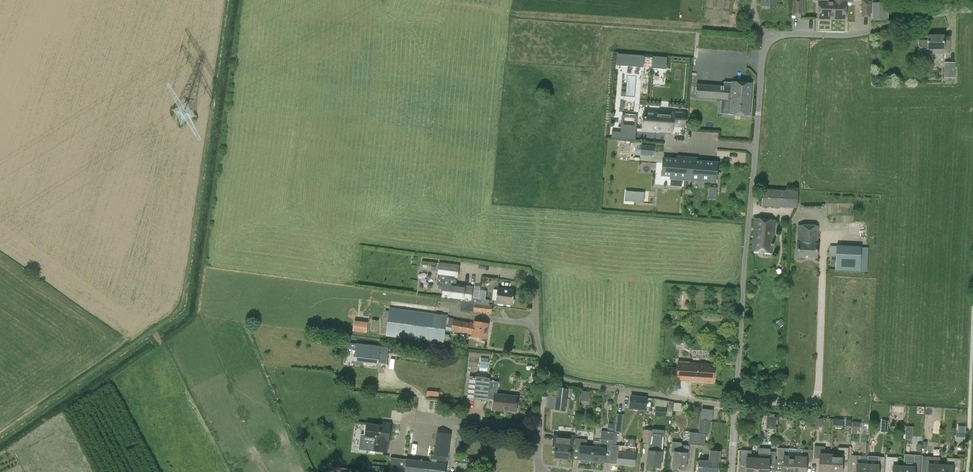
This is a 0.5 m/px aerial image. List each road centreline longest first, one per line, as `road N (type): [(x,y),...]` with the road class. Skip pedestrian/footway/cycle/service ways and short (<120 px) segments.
road 1 (residential): [(736,403),(765,44)]
road 2 (unclassified): [(765,44),(777,35),(859,33),(972,10)]
road 3 (residential): [(736,403),(574,386),(540,364)]
road 4 (residential): [(421,420),(534,432),(539,471)]

